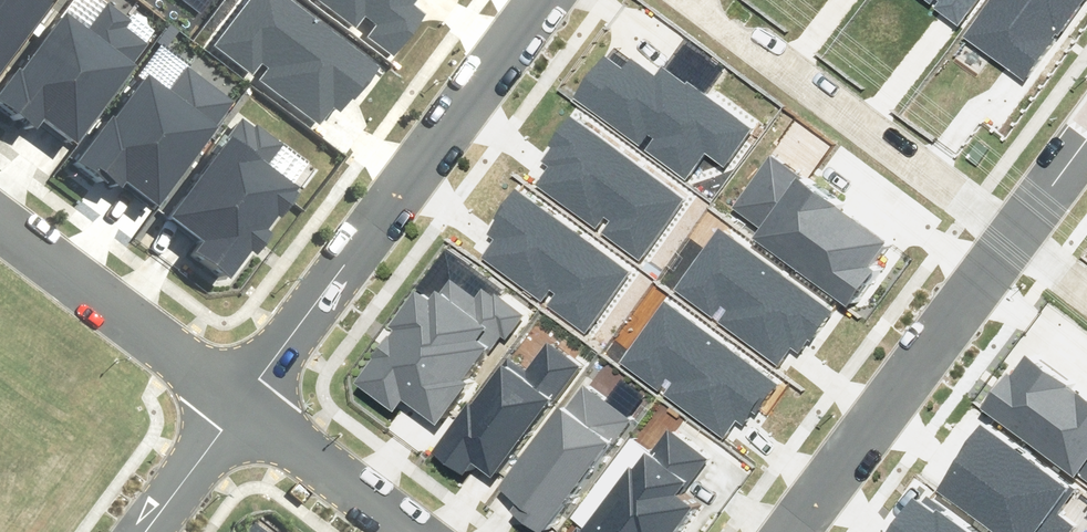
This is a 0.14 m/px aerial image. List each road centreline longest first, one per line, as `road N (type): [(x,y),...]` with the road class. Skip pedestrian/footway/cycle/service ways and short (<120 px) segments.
road 1 (residential): [(238,404),(536,0)]
road 2 (residential): [(700,0),(1009,240)]
road 3 (residential): [(1009,240),(788,531)]
road 4 (residential): [(238,404),(0,223)]
road 5 (residential): [(412,531),(238,404)]
road 6 (residential): [(141,531),(238,404)]
road 7 (residential): [(1086,138),(1009,240)]

